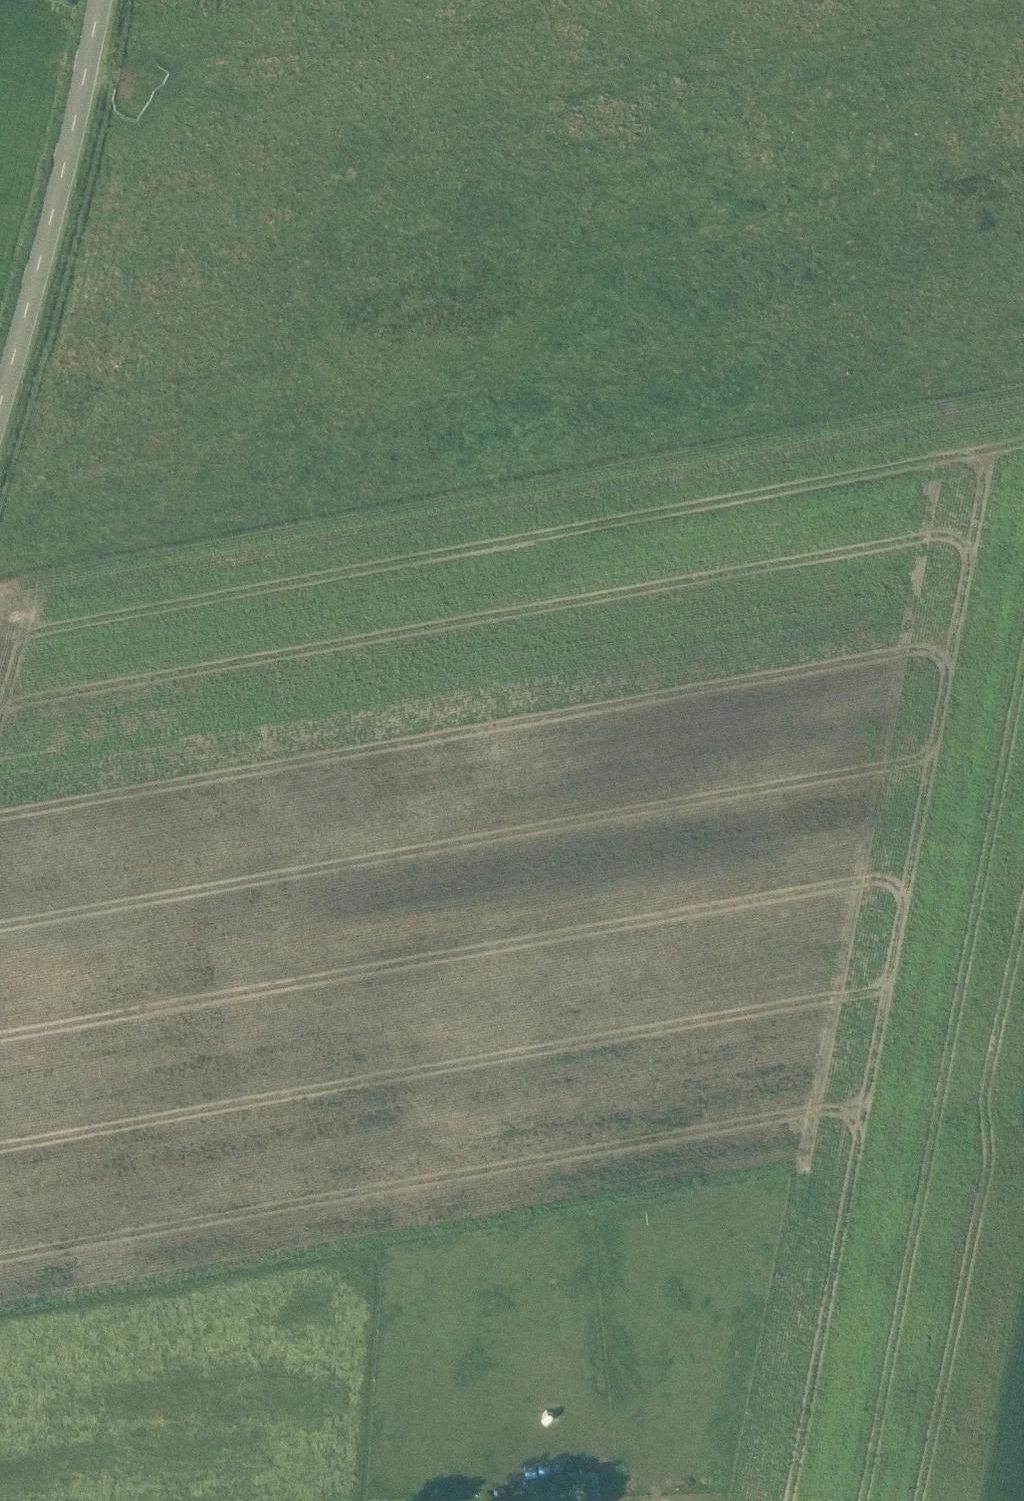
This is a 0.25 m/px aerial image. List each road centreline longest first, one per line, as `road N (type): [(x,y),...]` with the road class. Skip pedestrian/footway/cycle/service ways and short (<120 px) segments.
road 1 (tertiary): [(99,0),(0,397)]

